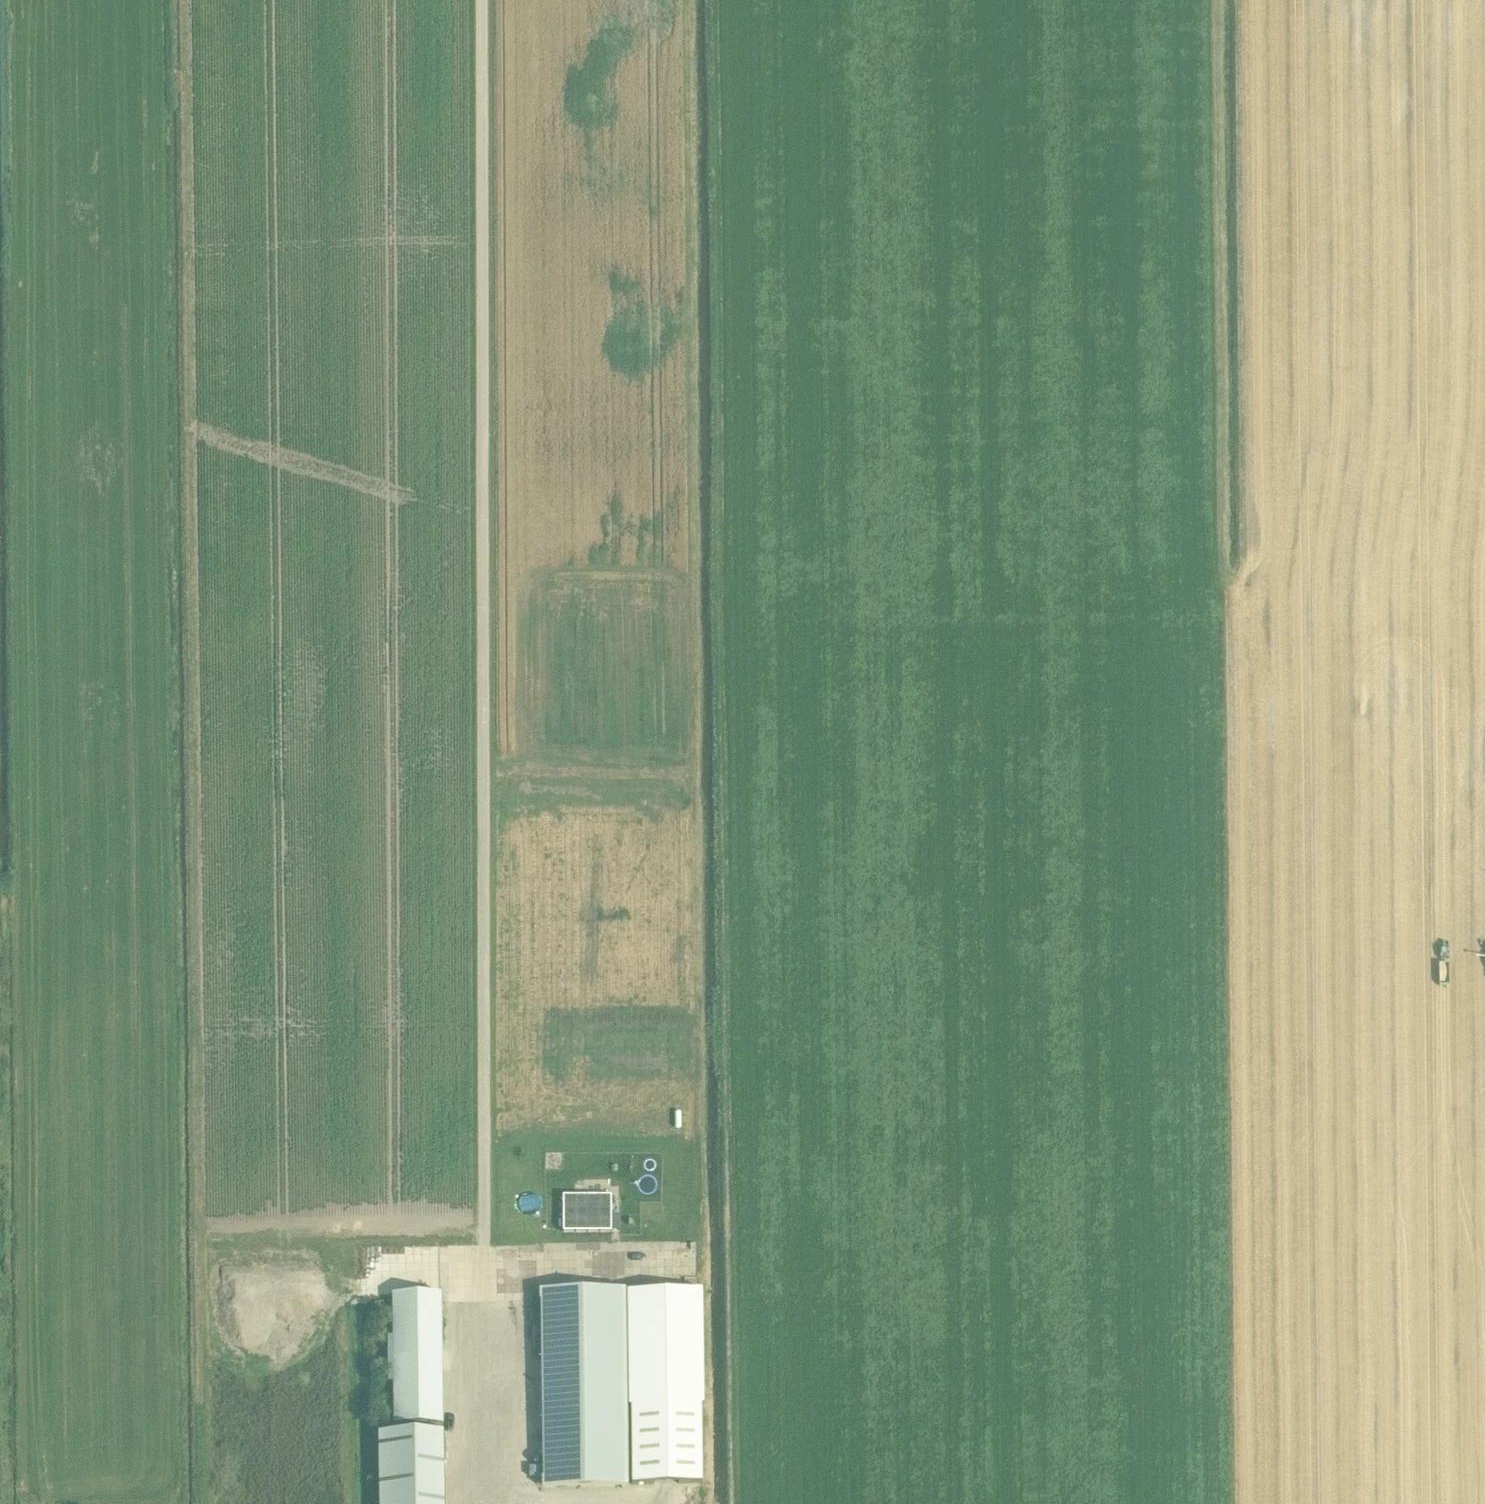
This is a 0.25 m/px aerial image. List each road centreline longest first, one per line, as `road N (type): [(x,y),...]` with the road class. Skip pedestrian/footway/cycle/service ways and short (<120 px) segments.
road 1 (track): [(488,1245),(480,0)]

